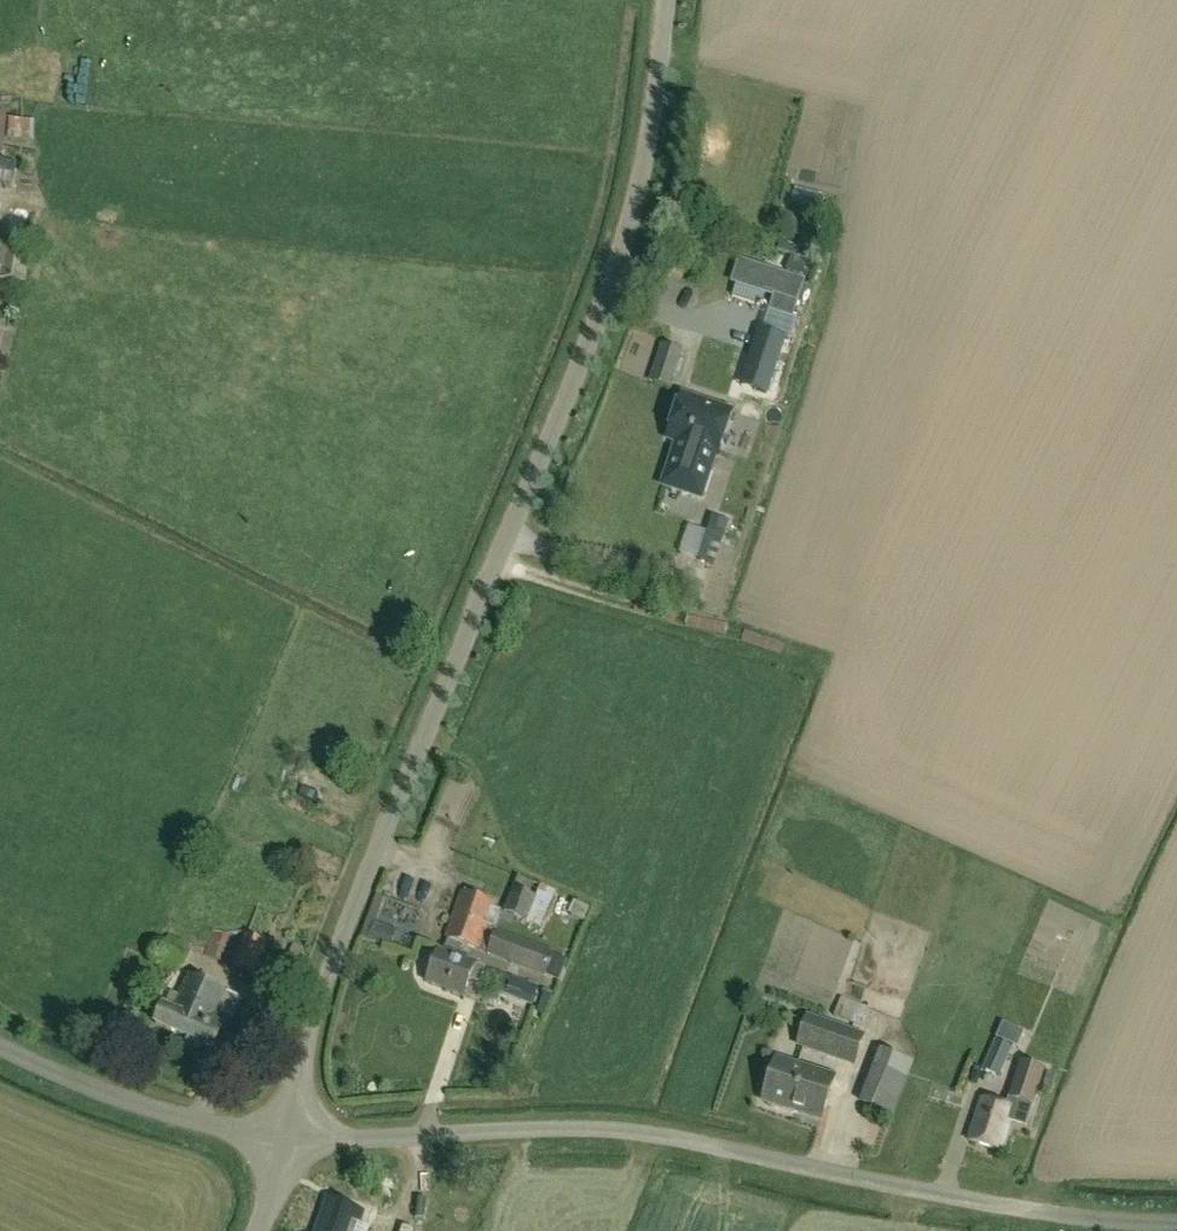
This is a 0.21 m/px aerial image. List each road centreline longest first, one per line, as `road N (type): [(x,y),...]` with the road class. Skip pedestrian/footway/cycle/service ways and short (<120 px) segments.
road 1 (unclassified): [(277,1135),(312,1000),(582,335),(631,196),(658,0)]
road 2 (unclassified): [(1176,1220),(1036,1210),(663,1135),(575,1128),(277,1135)]
road 3 (unclassified): [(277,1135),(64,1078),(0,1045)]

